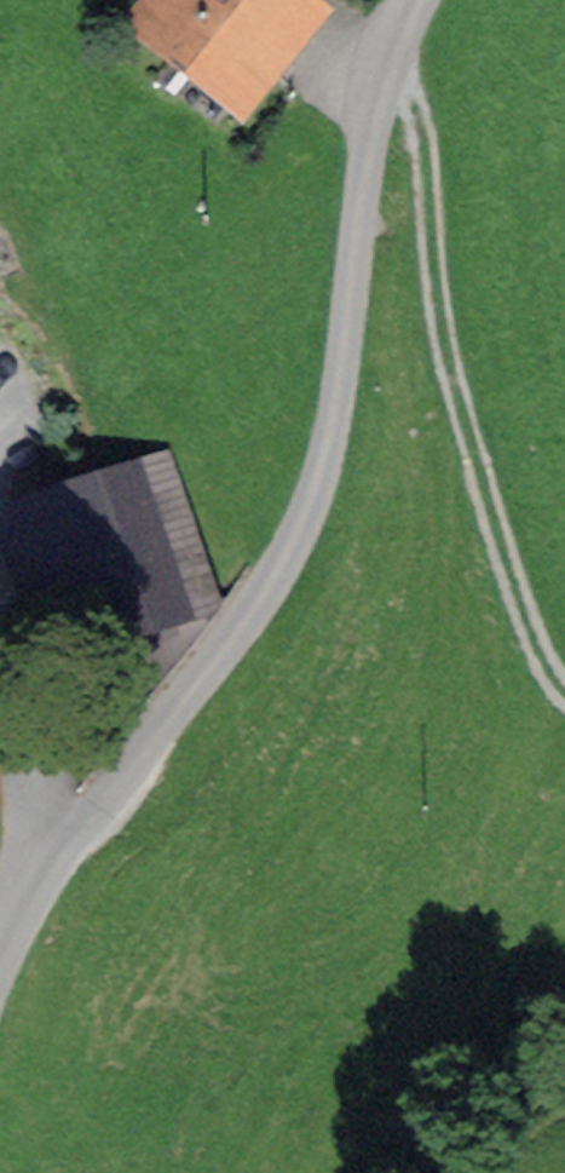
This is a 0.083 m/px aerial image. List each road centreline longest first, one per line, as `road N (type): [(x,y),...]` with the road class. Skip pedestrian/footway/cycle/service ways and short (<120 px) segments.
road 1 (unclassified): [(0,963),(38,891),(134,774),(297,539),(336,414),(390,82),(428,0)]
road 2 (track): [(564,690),(543,665),(450,348),(429,150),(390,82)]

